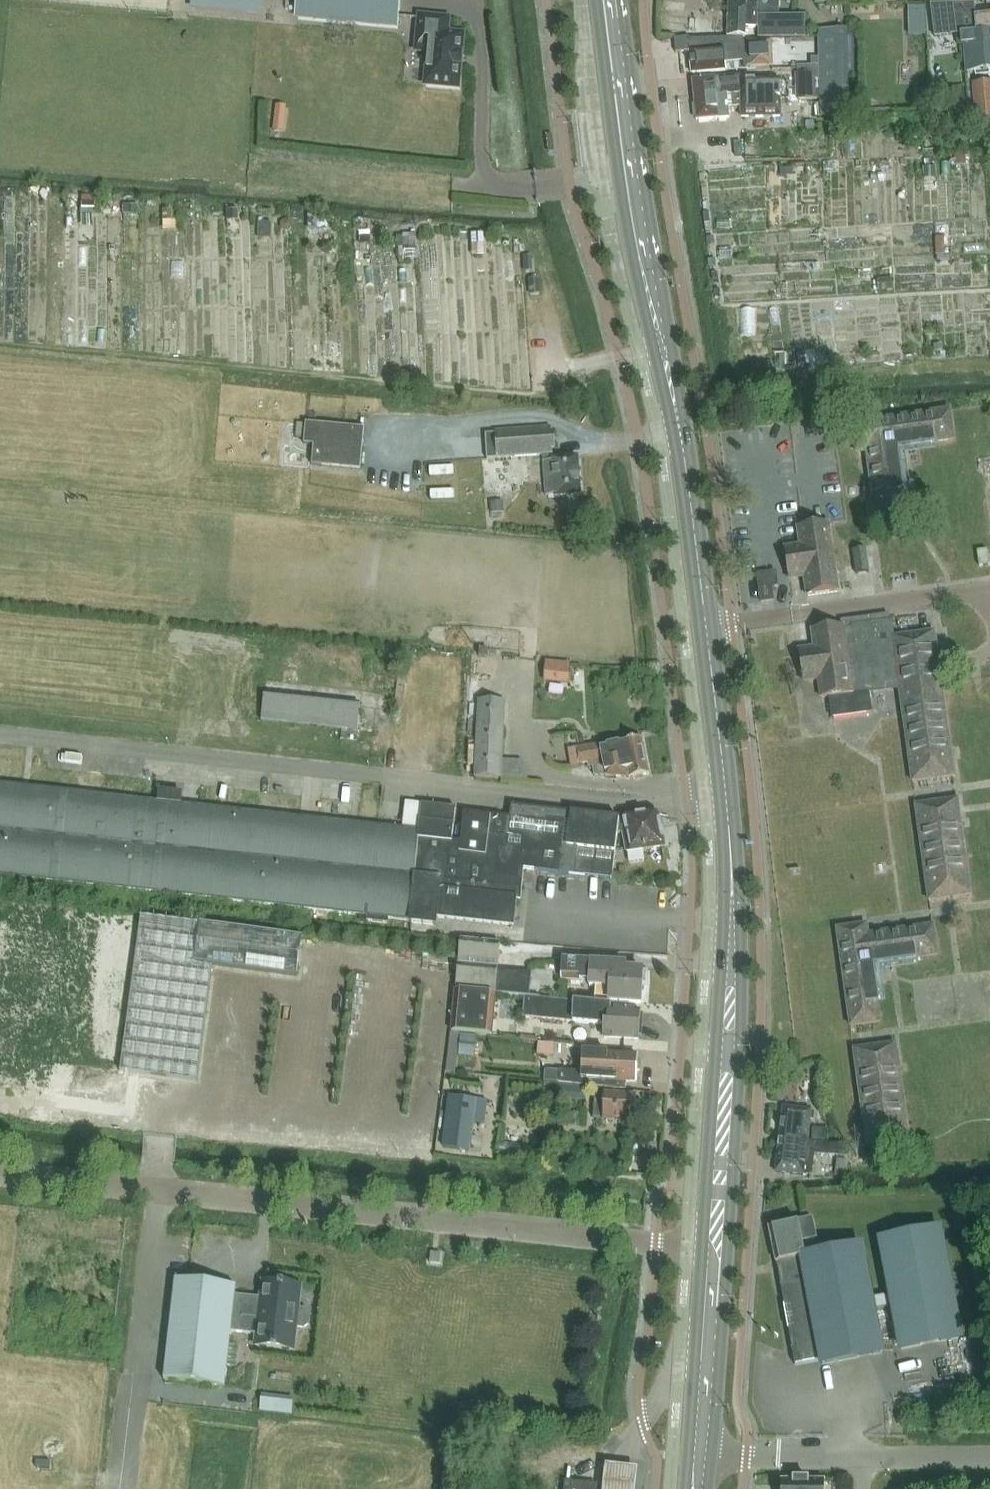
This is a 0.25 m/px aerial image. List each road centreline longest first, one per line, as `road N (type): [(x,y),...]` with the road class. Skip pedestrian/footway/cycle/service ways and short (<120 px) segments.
road 1 (primary): [(715,1248),(731,988),(728,820),(681,435),(607,0)]
road 2 (unclassified): [(715,1248),(158,1189)]
road 3 (unclassified): [(158,1189),(129,1488)]
road 4 (residential): [(989,1457),(746,1456)]
road 5 (primary): [(700,1456),(715,1248)]
road 6 (unclassified): [(158,1189),(0,1173)]

